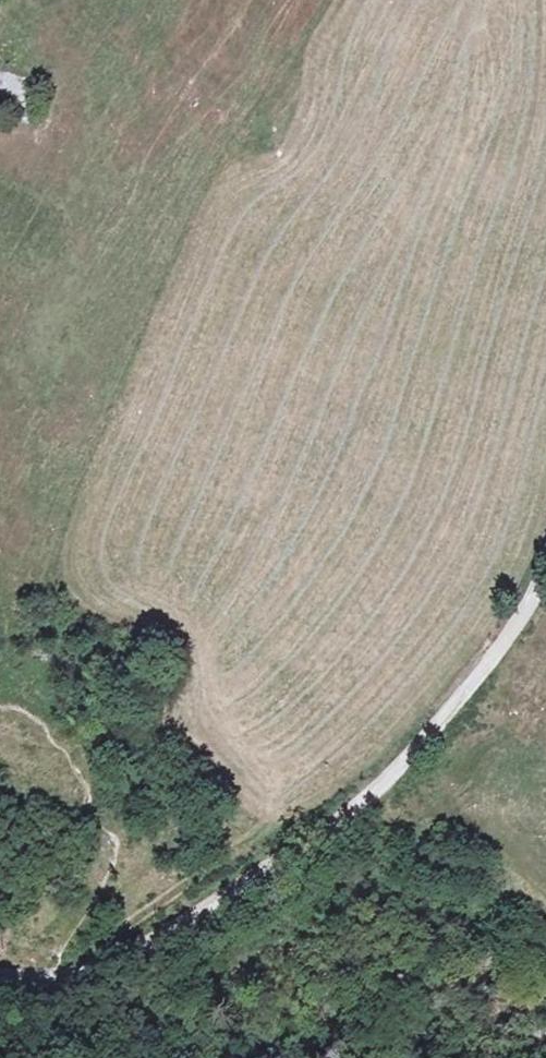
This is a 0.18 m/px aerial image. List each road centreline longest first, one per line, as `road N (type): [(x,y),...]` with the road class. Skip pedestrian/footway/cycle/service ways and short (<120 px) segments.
road 1 (unclassified): [(545,573),(511,634),(393,772),(334,822),(109,965),(48,978),(0,974)]

